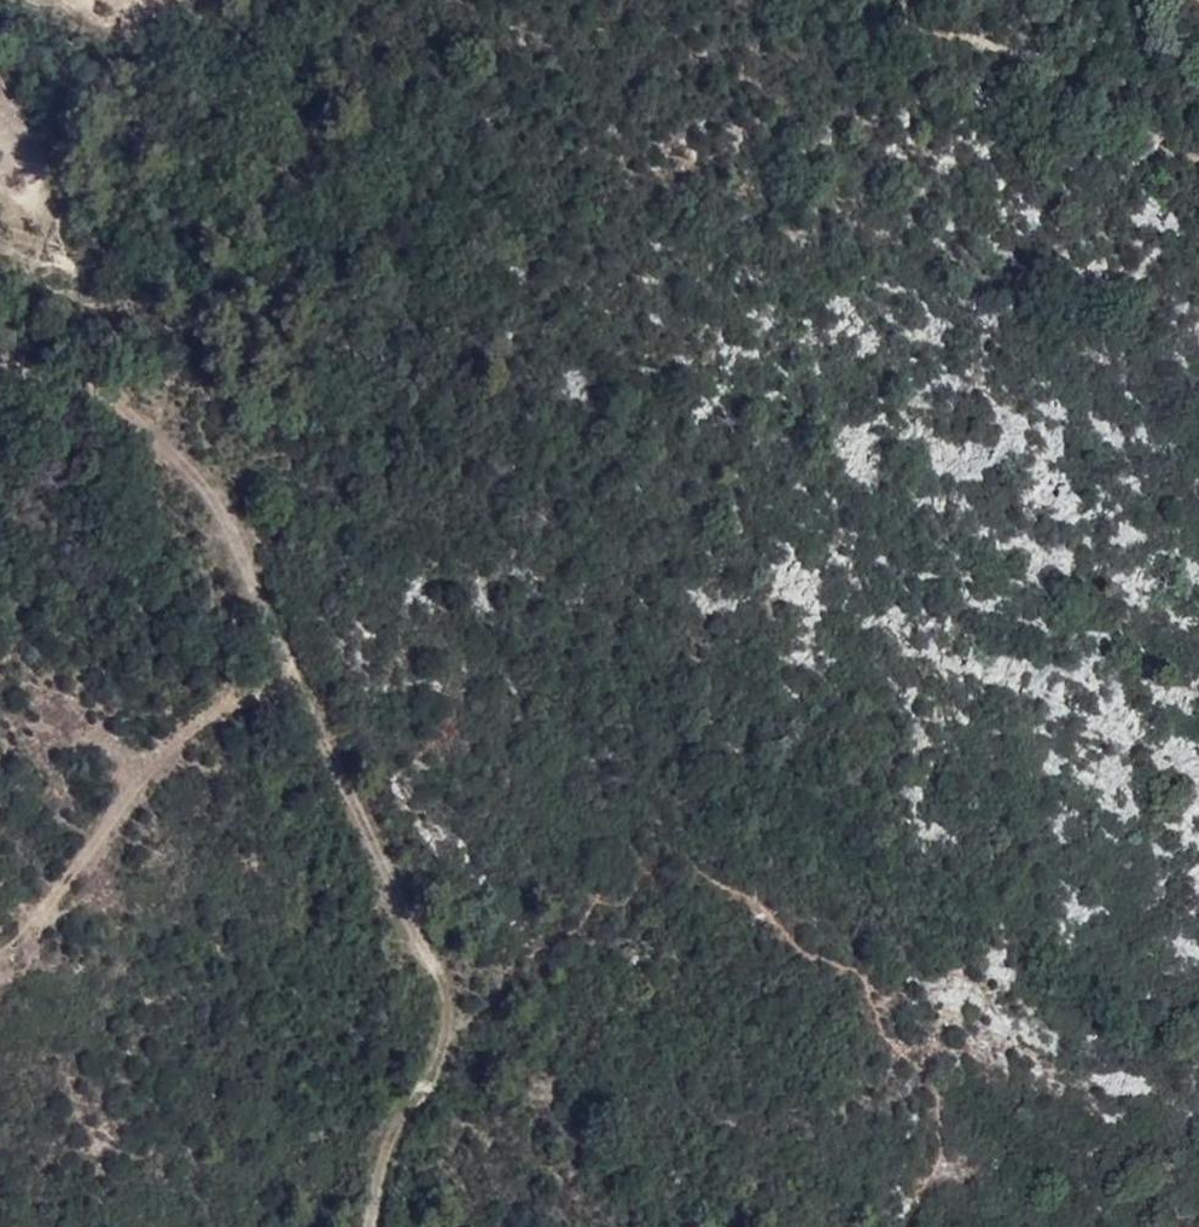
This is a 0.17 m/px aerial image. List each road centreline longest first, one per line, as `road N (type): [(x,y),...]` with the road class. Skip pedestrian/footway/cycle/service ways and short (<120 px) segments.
road 1 (track): [(0,974),(38,946),(145,791),(239,696),(295,673),(456,1003)]
road 2 (track): [(295,673),(144,404),(0,347)]
road 3 (track): [(456,1003),(447,1048),(385,1149),(390,1171),(375,1226)]

